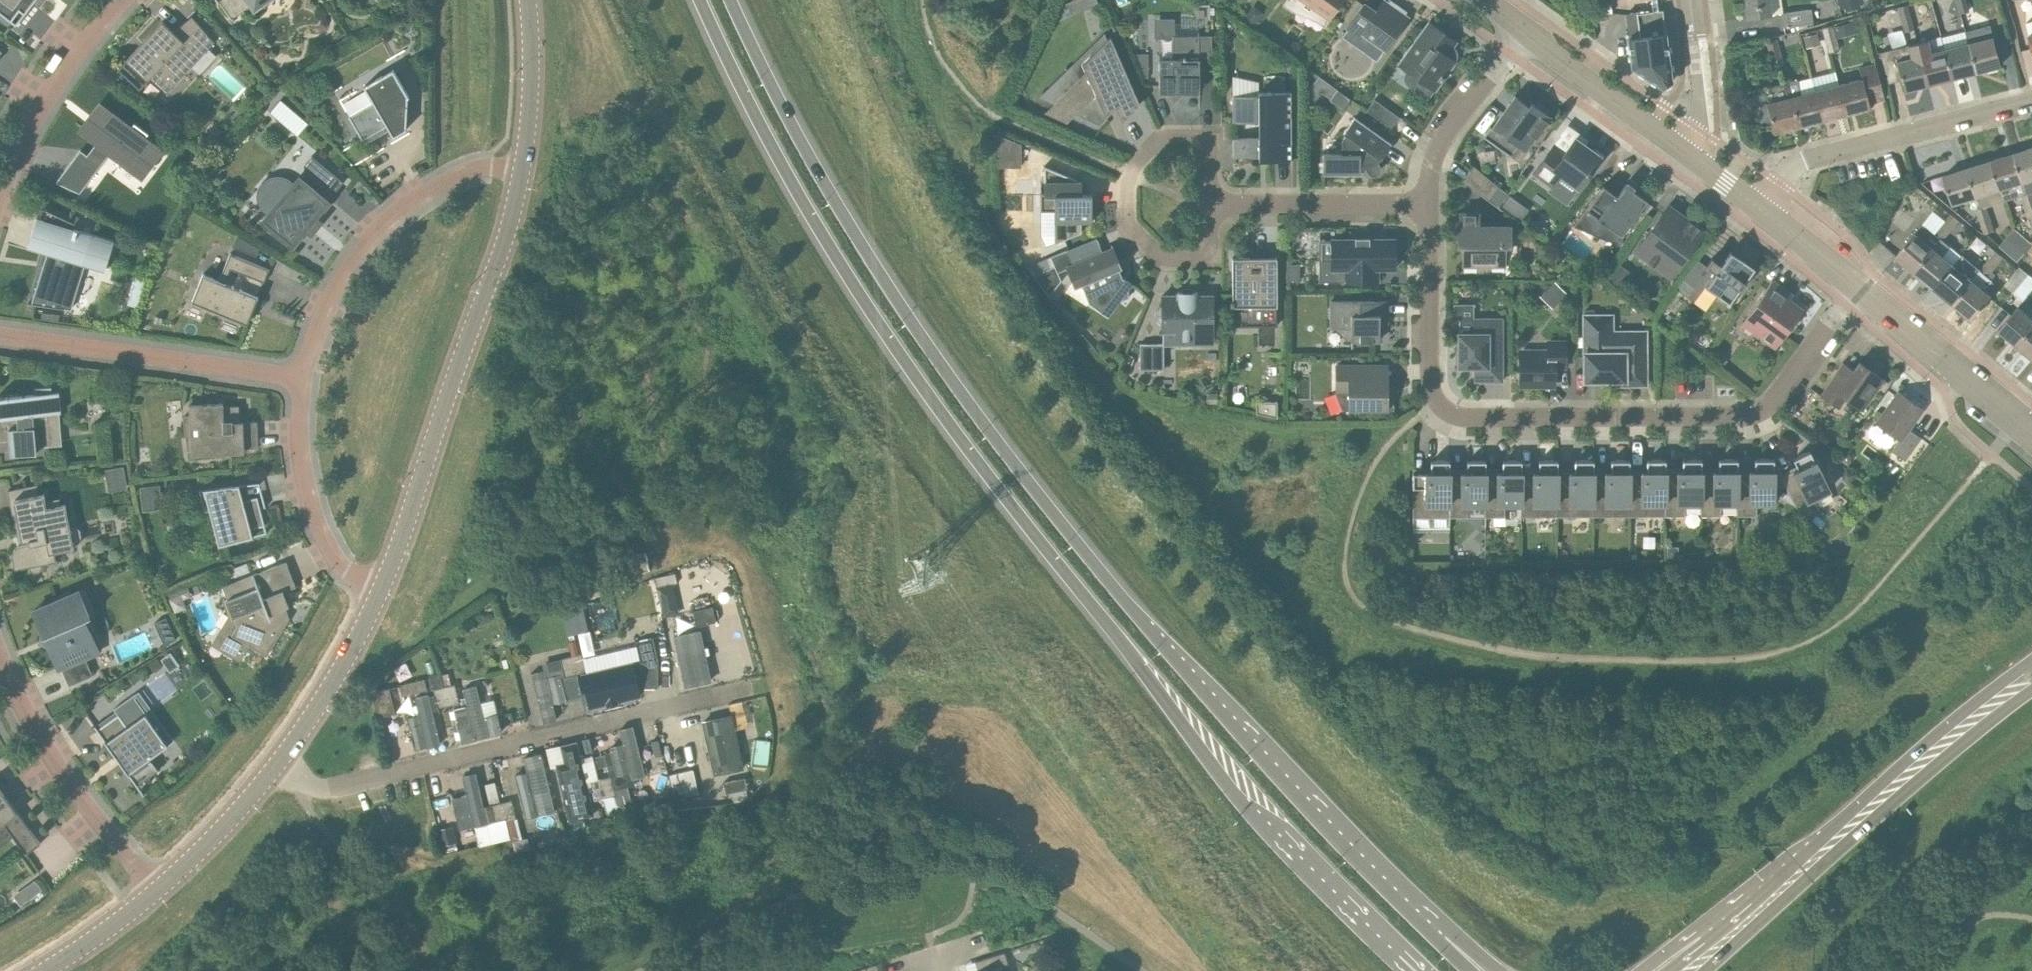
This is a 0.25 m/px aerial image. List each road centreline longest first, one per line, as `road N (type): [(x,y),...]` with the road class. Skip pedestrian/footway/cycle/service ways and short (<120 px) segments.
road 1 (primary): [(701,0),(795,187),(942,412),(1251,806),(1413,970)]
road 2 (primary): [(1440,938),(1146,621),(955,381),(852,224),(735,0)]
road 3 (residential): [(1859,285),(1778,396),(1752,414),(1461,416),(1440,404),(1431,382),(1431,203)]
road 4 (unclassified): [(279,763),(306,787),(325,789),(752,687)]
road 5 (residential): [(381,590),(503,248),(527,154)]
road 6 (secondary): [(1981,713),(1715,944)]
road 7 (residential): [(527,154),(456,171),(392,213),(338,279),(301,379)]
road 8 (residential): [(301,379),(0,333)]
road 9 (residential): [(2031,101),(1800,163),(1761,208)]
road 10 (residential): [(158,888),(57,762),(0,639)]
road 11 (residential): [(1214,203),(1211,241),(1191,258),(1152,251),(1127,216),(1131,175),(1156,141),(1201,139),(1213,152)]
road 12 (residential): [(381,590),(334,556),(309,498),(301,379)]
road 13 (residential): [(0,191),(29,122),(88,37),(125,0)]
road 14 (residential): [(2031,434),(1859,285)]
road 15 (residential): [(1431,203),(1214,203)]
road 16 (residential): [(1431,203),(1436,153),(1525,28)]
road 17 (residential): [(279,763),(381,590)]
road 18 (residential): [(1678,146),(1525,28)]
road 19 (residential): [(158,888),(279,763)]
road 20 (residential): [(527,154),(529,0)]
road 21 (residential): [(1678,146),(1700,104),(1689,0)]
road 22 (residential): [(43,970),(158,888)]
road 23 (track): [(1050,553),(943,619)]
road 24 (residential): [(1859,285),(1761,208)]

